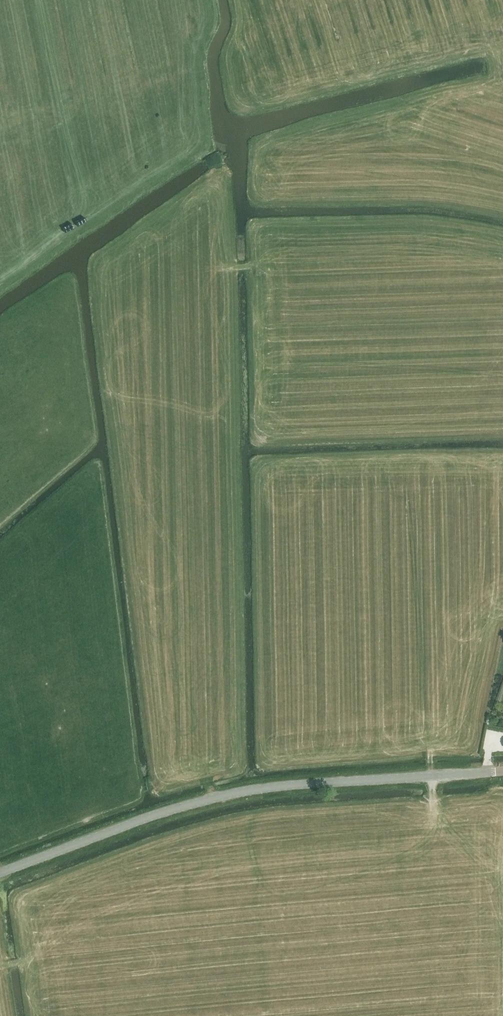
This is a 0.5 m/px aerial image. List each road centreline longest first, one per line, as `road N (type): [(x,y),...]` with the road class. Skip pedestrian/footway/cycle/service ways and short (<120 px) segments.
road 1 (tertiary): [(0,874),(154,816),(257,789),(502,771)]

